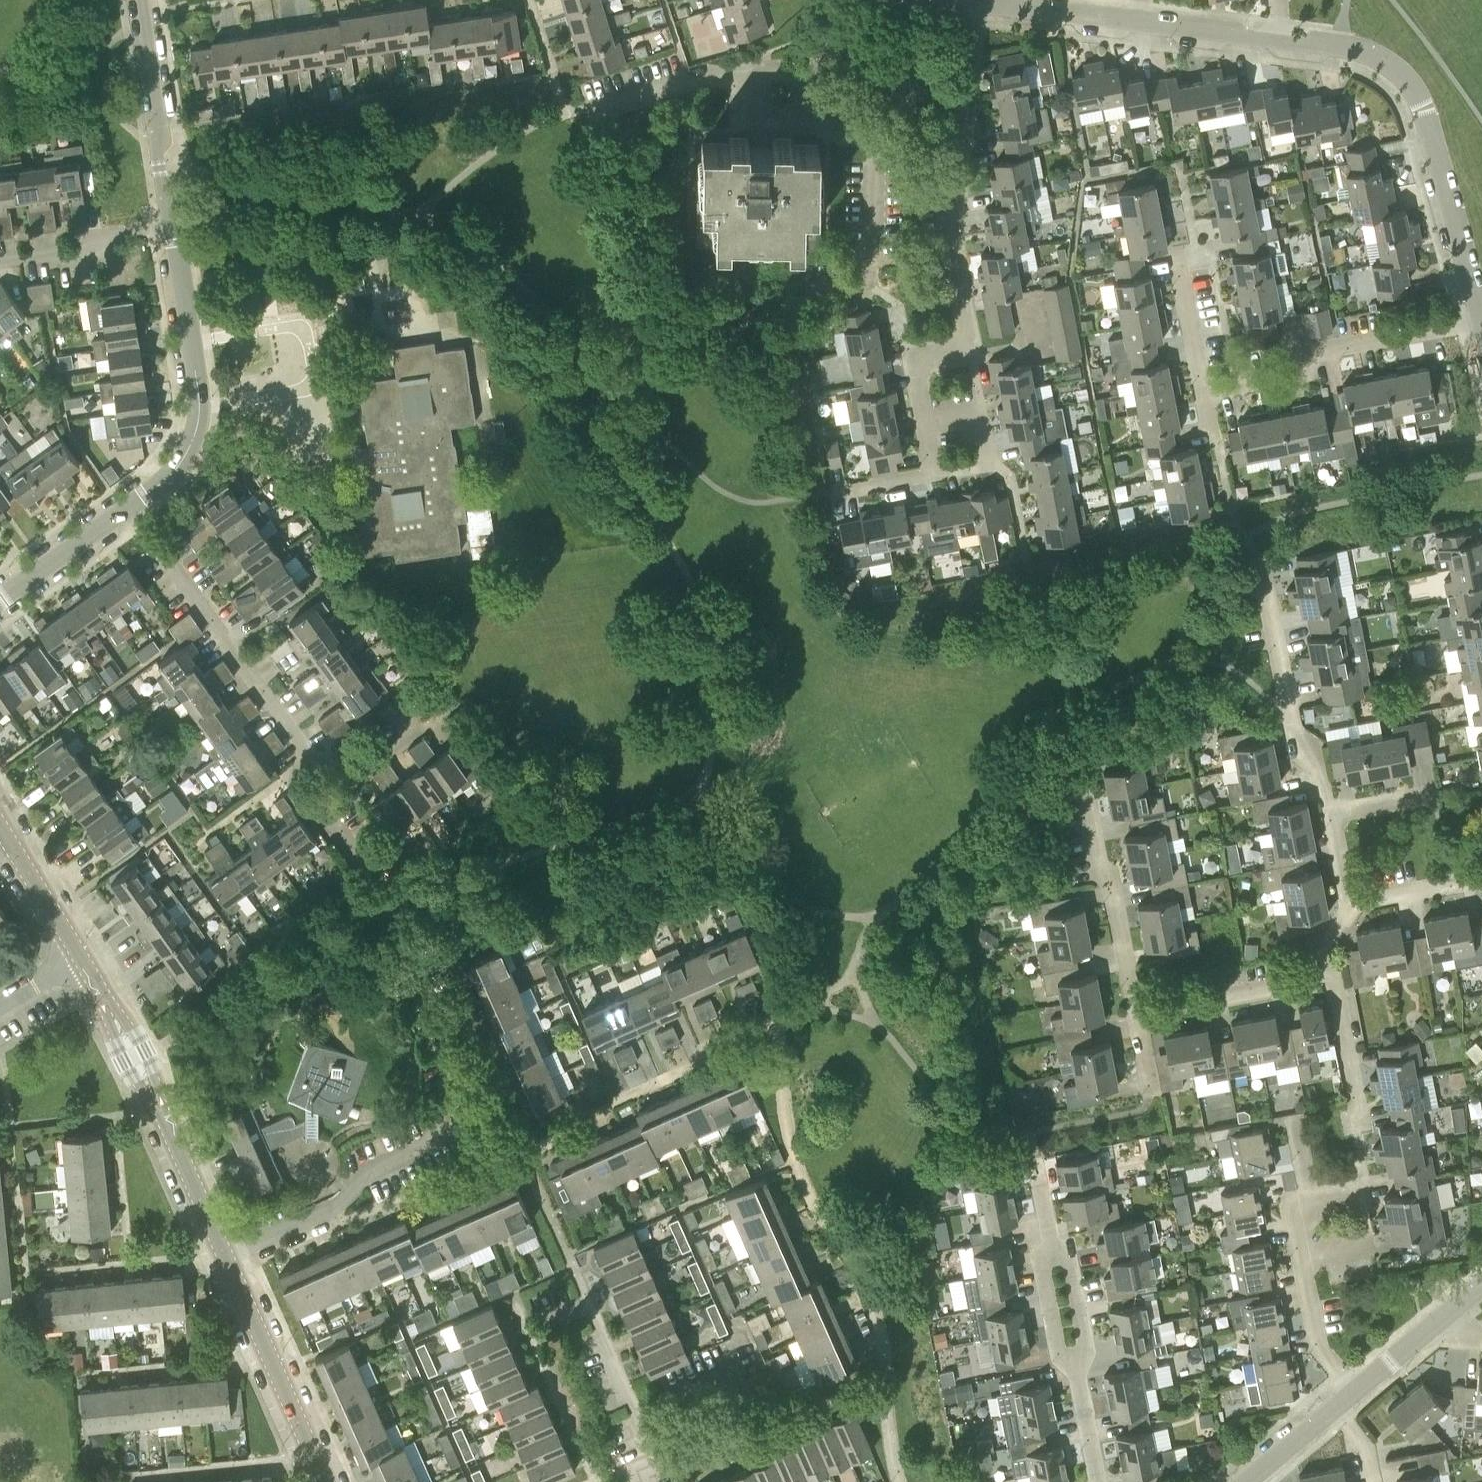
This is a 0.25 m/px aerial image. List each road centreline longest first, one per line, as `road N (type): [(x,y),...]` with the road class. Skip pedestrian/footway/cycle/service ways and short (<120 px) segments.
road 1 (residential): [(663,1477),(523,1155),(597,1124),(602,1106),(778,1018)]
road 2 (residential): [(225,1254),(337,1206),(359,1171),(467,1123),(451,1091),(452,1046),(409,950)]
road 3 (residential): [(884,1381),(863,1285),(790,1153),(778,1018)]
road 4 (residential): [(1280,39),(1370,53),(1410,83),(1426,115),(1481,314)]
road 5 (residential): [(225,1254),(82,957)]
road 6 (residential): [(128,506),(176,468),(197,422),(172,224)]
road 7 (residential): [(311,755),(128,506)]
road 8 (residential): [(976,0),(1280,39)]
road 9 (residential): [(1137,1014),(1073,720)]
road 10 (residential): [(1204,392),(1296,375),(1315,353),(1481,318)]
road 11 (residential): [(1330,814),(1318,754),(1293,737),(1258,559)]
road 12 (residential): [(327,1481),(225,1254)]
road 13 (residential): [(663,1477),(884,1381)]
road 14 (residential): [(172,224),(139,0)]
road 15 (residential): [(967,358),(950,239),(959,138)]
road 16 (residential): [(1137,1014),(1300,984),(1329,969)]
road 17 (residential): [(172,224),(115,232),(99,246),(0,260)]
road 18 (residential): [(934,475),(990,464),(978,407),(925,417)]
road 19 (residential): [(1361,1132),(1329,969)]
road 20 (residential): [(0,596),(128,506)]
road 21 (residential): [(82,957),(0,826)]
road 22 (residential): [(605,107),(708,75),(754,83)]
road 23 (residential): [(1357,1388),(1318,1343),(1301,1253)]
road 24 (residential): [(1204,392),(1180,252)]
road 25 (residential): [(1350,905),(1465,881),(1481,866)]
road 26 (residential): [(311,755),(337,756),(355,776),(426,727)]
road 27 (residential): [(959,138),(976,0)]
road 28 (residential): [(207,831),(311,755)]
road 29 (residential): [(1075,1366),(1056,1347),(1042,1271),(1054,1252)]
road 30 (residential): [(1075,1366),(1086,1340),(1071,1265),(1054,1252)]
road 31 (residential): [(873,259),(875,138)]

